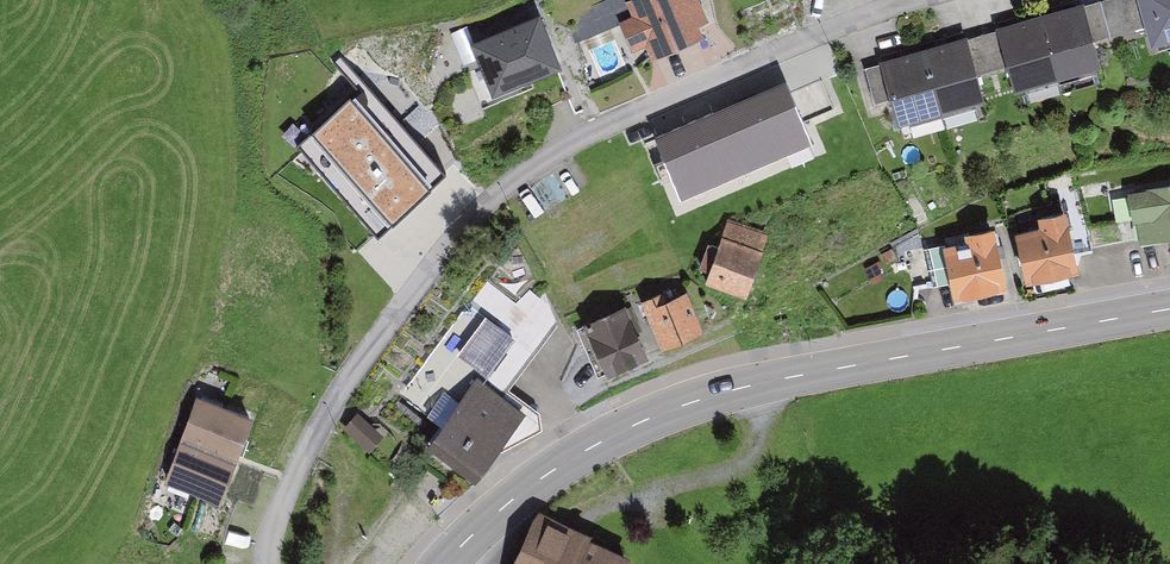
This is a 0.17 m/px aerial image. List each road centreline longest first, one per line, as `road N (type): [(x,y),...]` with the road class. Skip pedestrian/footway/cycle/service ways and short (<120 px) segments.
road 1 (secondary): [(1169,310),(770,382),(661,413),(557,468),(447,563)]

